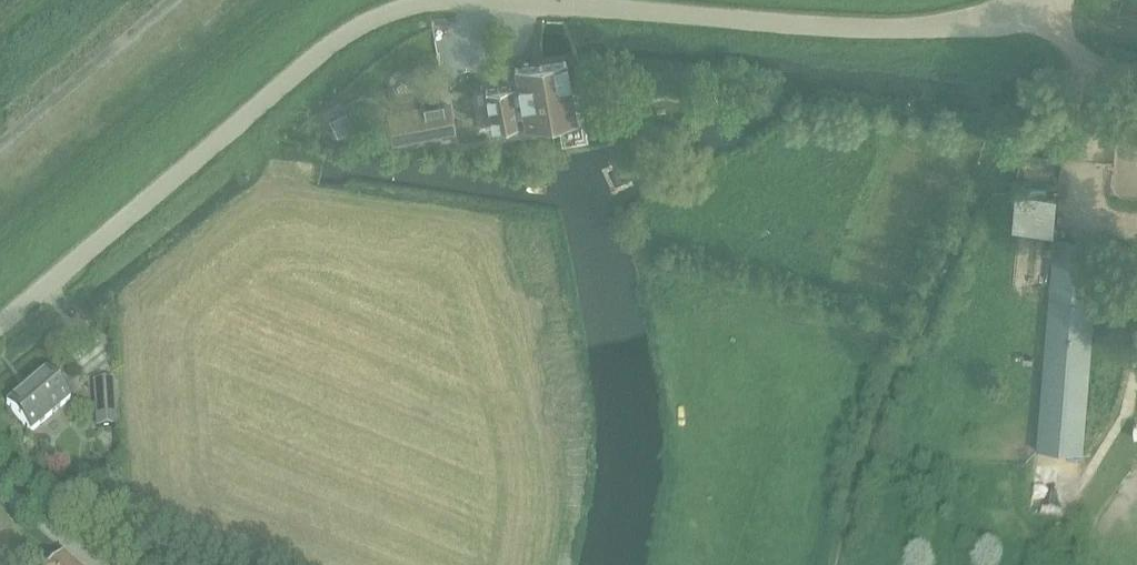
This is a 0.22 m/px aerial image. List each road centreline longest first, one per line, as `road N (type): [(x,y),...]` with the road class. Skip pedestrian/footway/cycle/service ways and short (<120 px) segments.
road 1 (unclassified): [(0,325),(355,29),(400,9),(442,3),(915,30),(991,16),(1021,0)]
road 2 (unclassified): [(1036,0),(1068,54),(1098,82),(1136,87)]

